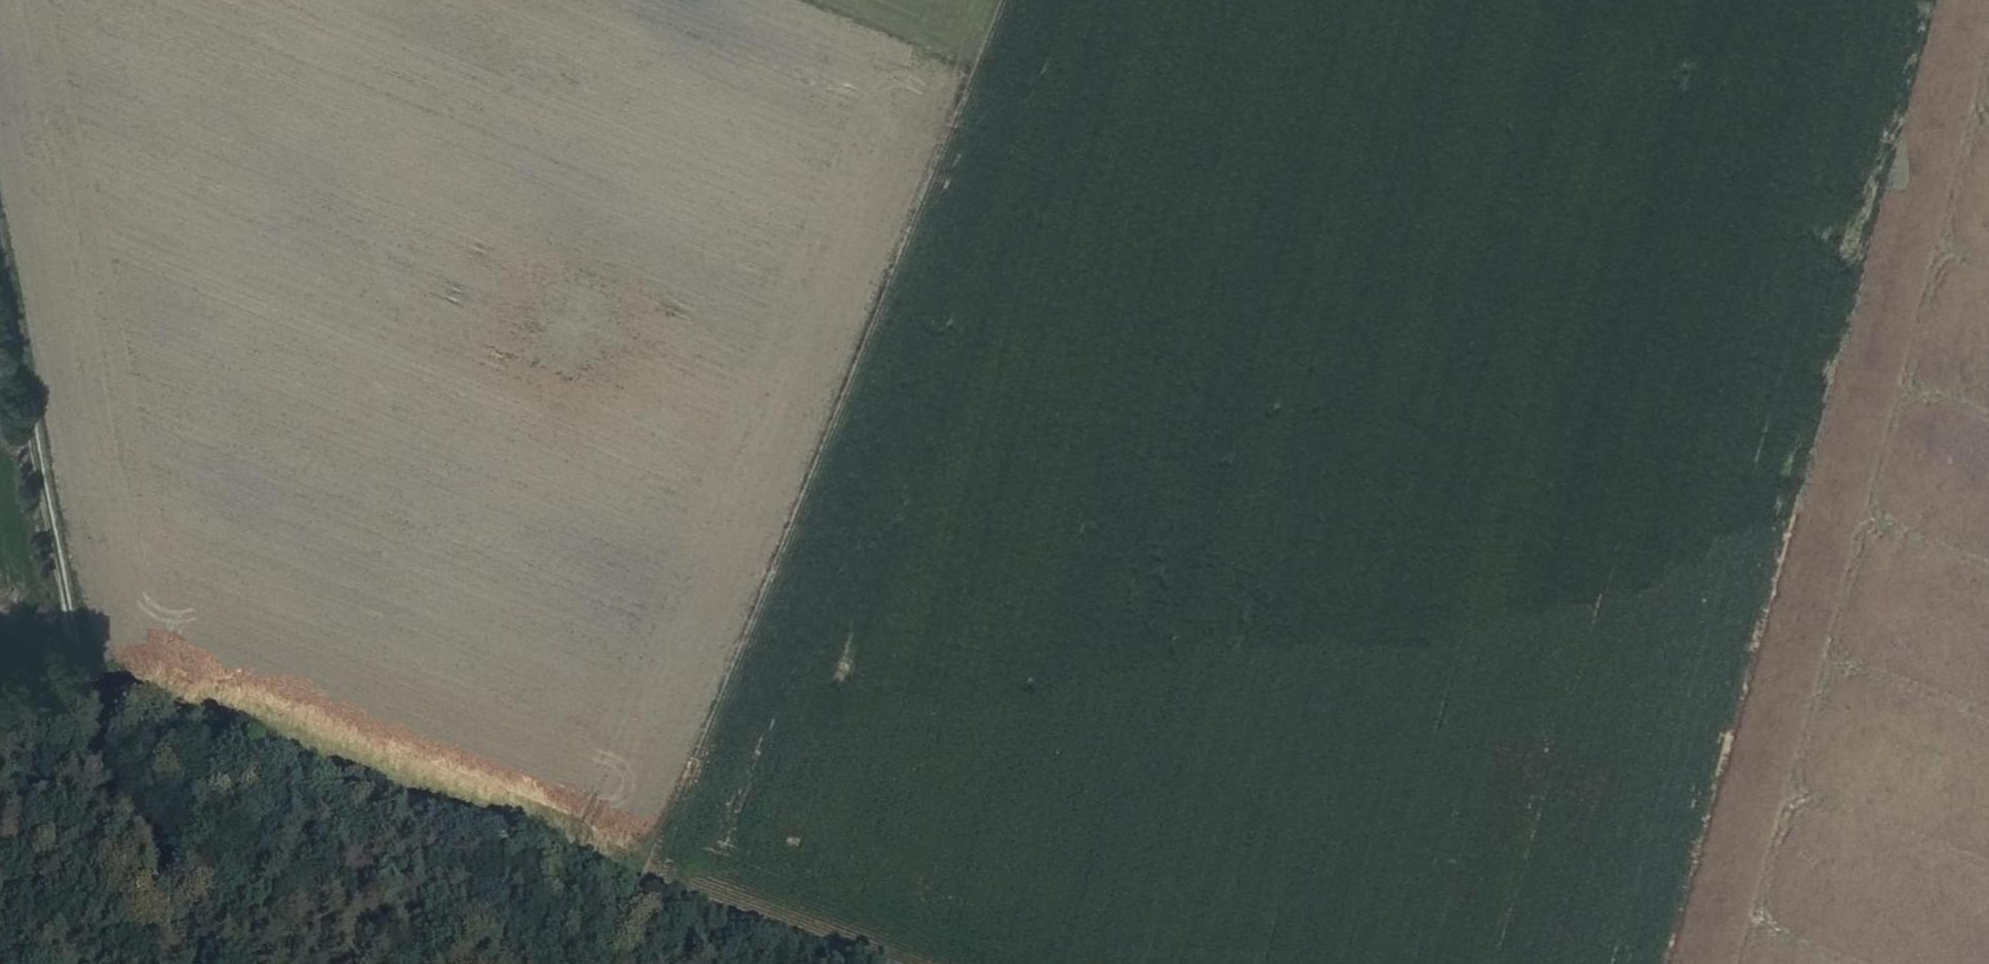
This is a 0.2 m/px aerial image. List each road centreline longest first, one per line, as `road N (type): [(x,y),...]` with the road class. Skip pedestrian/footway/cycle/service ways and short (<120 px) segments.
road 1 (track): [(0,387),(60,690)]
road 2 (track): [(60,690),(188,963)]

